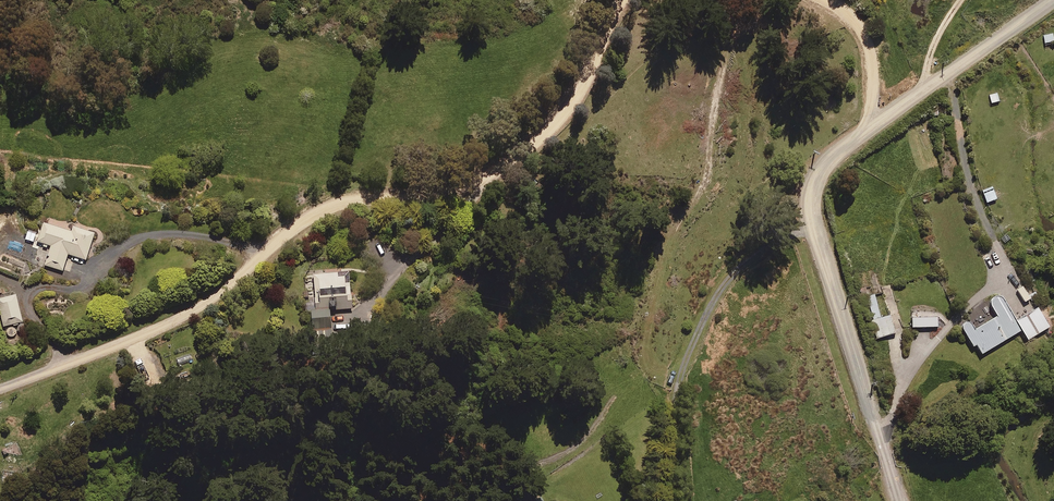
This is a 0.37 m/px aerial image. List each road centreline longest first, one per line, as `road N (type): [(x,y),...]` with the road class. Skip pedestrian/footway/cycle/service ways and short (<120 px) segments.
road 1 (unclassified): [(0,391),(214,300),(274,245),(344,202),(422,199),(484,182),(520,161),(579,100),(626,0)]
road 2 (residential): [(871,128),(819,173),(811,207),(899,500)]
road 3 (residential): [(1047,0),(871,128)]
road 4 (unclassified): [(827,0),(846,12),(867,46),(871,128)]

